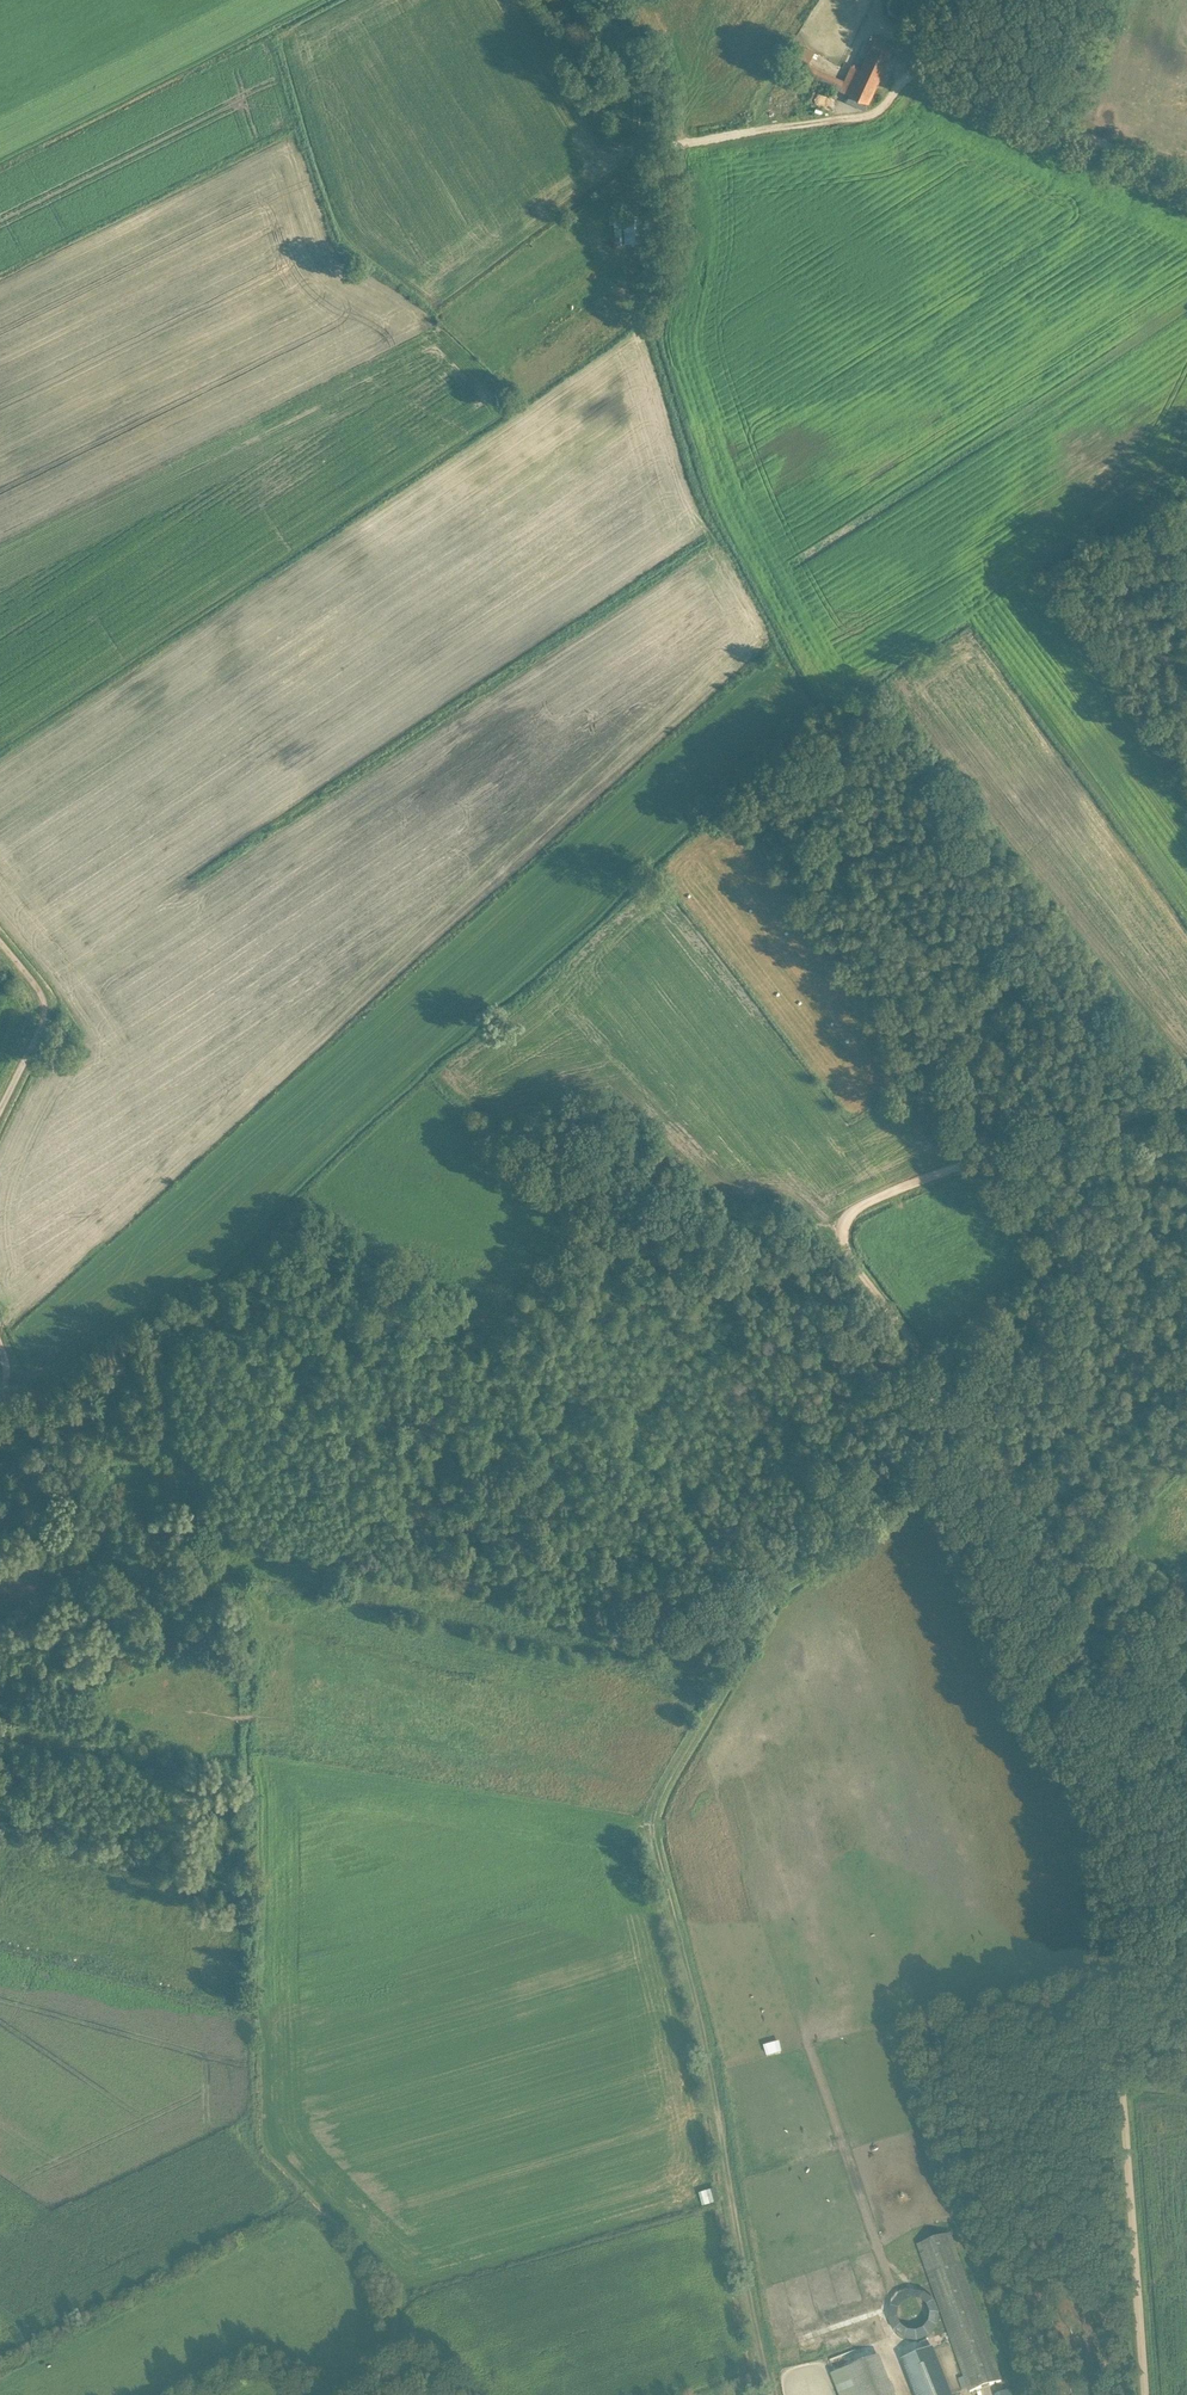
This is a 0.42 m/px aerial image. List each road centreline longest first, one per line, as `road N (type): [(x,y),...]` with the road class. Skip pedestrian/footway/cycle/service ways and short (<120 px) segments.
road 1 (track): [(1186,1095),(1064,1140),(982,1158),(871,1204),(851,1213),(840,1239),(934,1381),(928,1485),(952,1559),(1011,1719),(1038,1756),(1070,1779),(1081,1806),(1094,1936),(1110,1984),(1145,2394)]
road 2 (track): [(928,1485),(764,1607),(649,1809),(648,1834),(708,2049),(736,2239),(771,2394)]
road 3 (track): [(1045,118),(916,60),(890,95),(856,111),(664,142)]
road 4 (track): [(1094,0),(1045,118),(1186,181)]
road 5 (unclassified): [(0,1110),(45,1005),(0,941)]
road 6 (track): [(889,1514),(749,1391)]
road 7 (track): [(1106,1968),(1186,1852)]

